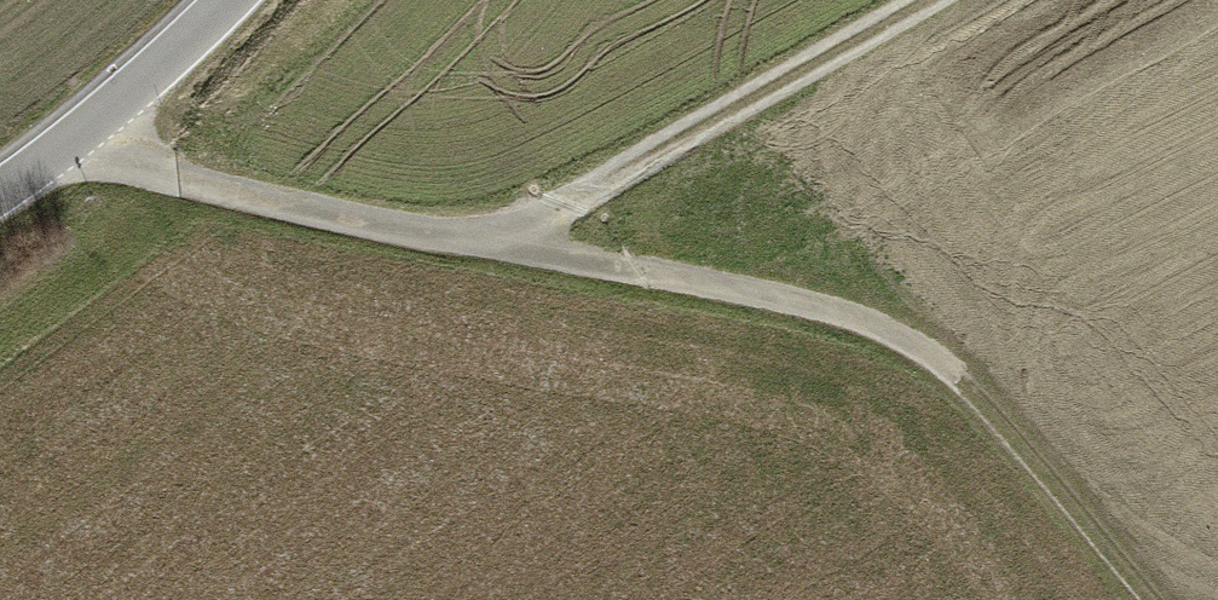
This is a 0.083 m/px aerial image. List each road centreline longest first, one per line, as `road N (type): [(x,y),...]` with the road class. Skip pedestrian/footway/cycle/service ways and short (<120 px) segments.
road 1 (track): [(89,136),(161,173),(831,303),(953,364),(1154,599)]
road 2 (track): [(928,0),(512,239)]
road 3 (tertiary): [(0,195),(89,136),(229,0)]

